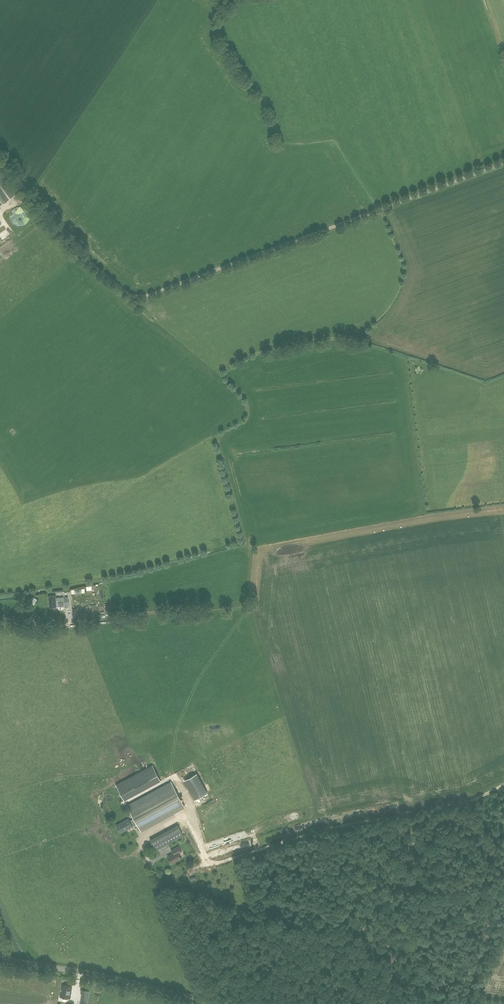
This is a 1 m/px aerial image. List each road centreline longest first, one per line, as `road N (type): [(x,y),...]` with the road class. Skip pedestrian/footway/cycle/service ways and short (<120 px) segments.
road 1 (track): [(0,159),(92,264),(139,297),(503,163)]
road 2 (tertiary): [(219,1003),(0,959)]

